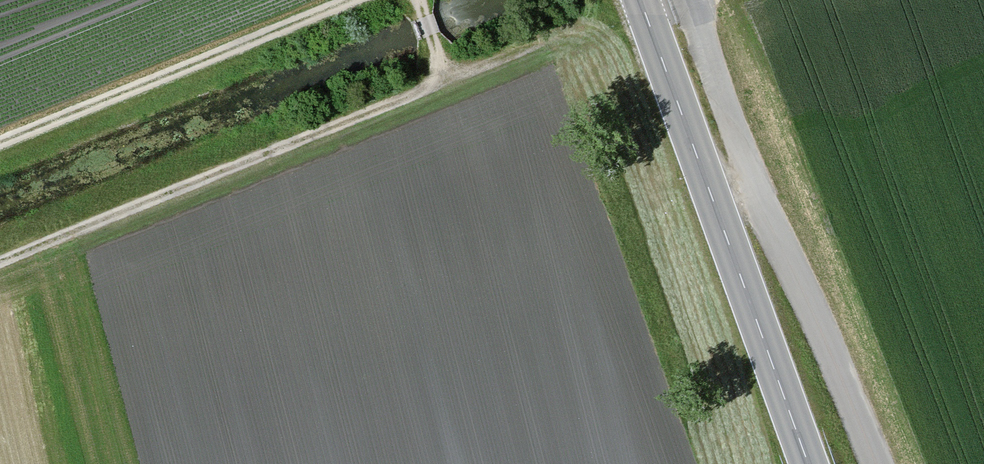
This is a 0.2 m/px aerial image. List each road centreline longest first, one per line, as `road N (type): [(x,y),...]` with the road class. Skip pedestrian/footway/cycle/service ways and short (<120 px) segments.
road 1 (track): [(0,265),(548,37)]
road 2 (unclassified): [(692,0),(747,164),(877,463)]
road 3 (primary): [(809,463),(641,0)]
road 4 (track): [(0,142),(353,0)]

